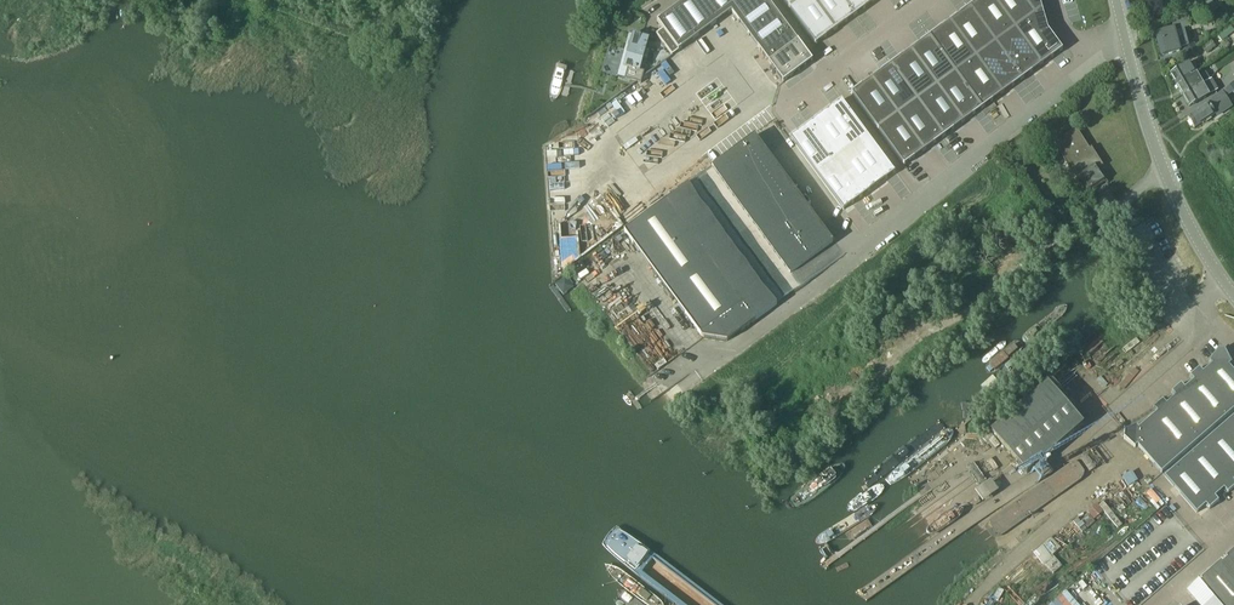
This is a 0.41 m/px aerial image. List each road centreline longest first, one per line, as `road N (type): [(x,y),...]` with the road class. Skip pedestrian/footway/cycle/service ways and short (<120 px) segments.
road 1 (unclassified): [(1125,40),(705,371)]
road 2 (tertiary): [(1217,274),(1164,169),(1125,40)]
road 3 (unclassified): [(780,108),(921,0)]

